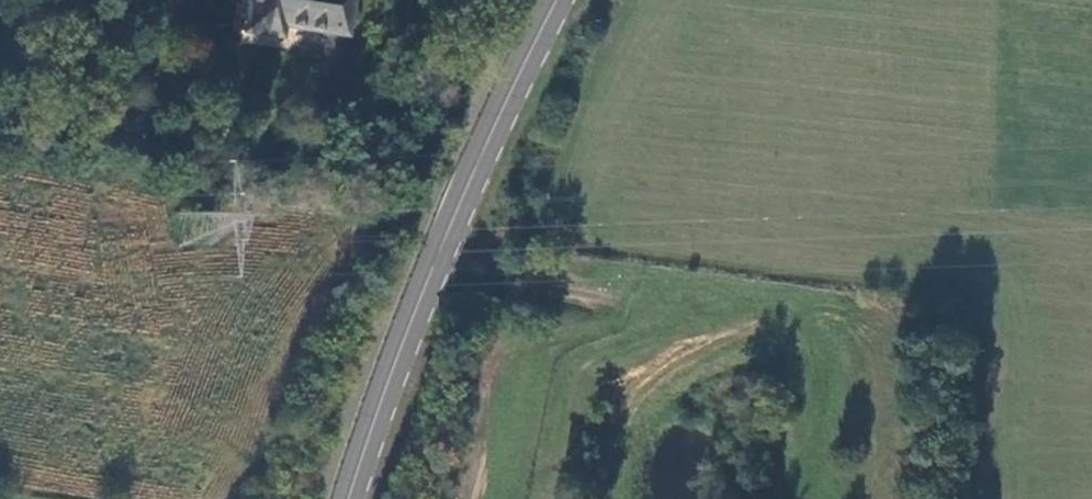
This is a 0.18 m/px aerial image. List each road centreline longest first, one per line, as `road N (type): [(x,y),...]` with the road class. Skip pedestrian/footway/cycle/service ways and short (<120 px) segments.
road 1 (tertiary): [(556,0),(440,255),(349,498)]
road 2 (track): [(440,255),(621,301),(642,317),(639,337),(576,376),(545,498)]

